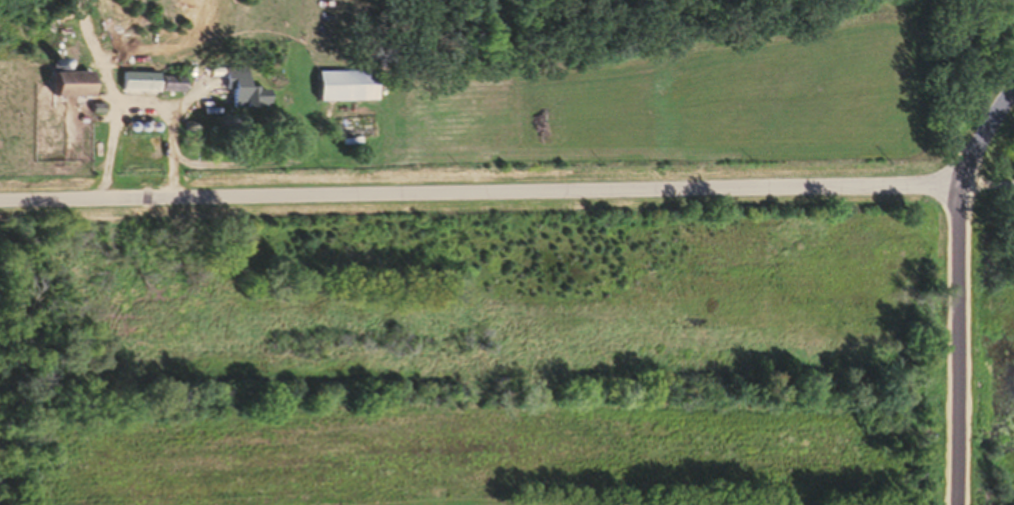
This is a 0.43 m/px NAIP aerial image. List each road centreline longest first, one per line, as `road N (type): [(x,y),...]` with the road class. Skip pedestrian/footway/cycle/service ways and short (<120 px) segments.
road 1 (tertiary): [(0,208),(808,195),(931,189),(969,178)]
road 2 (tertiary): [(1013,76),(979,137),(959,225),(958,504)]

